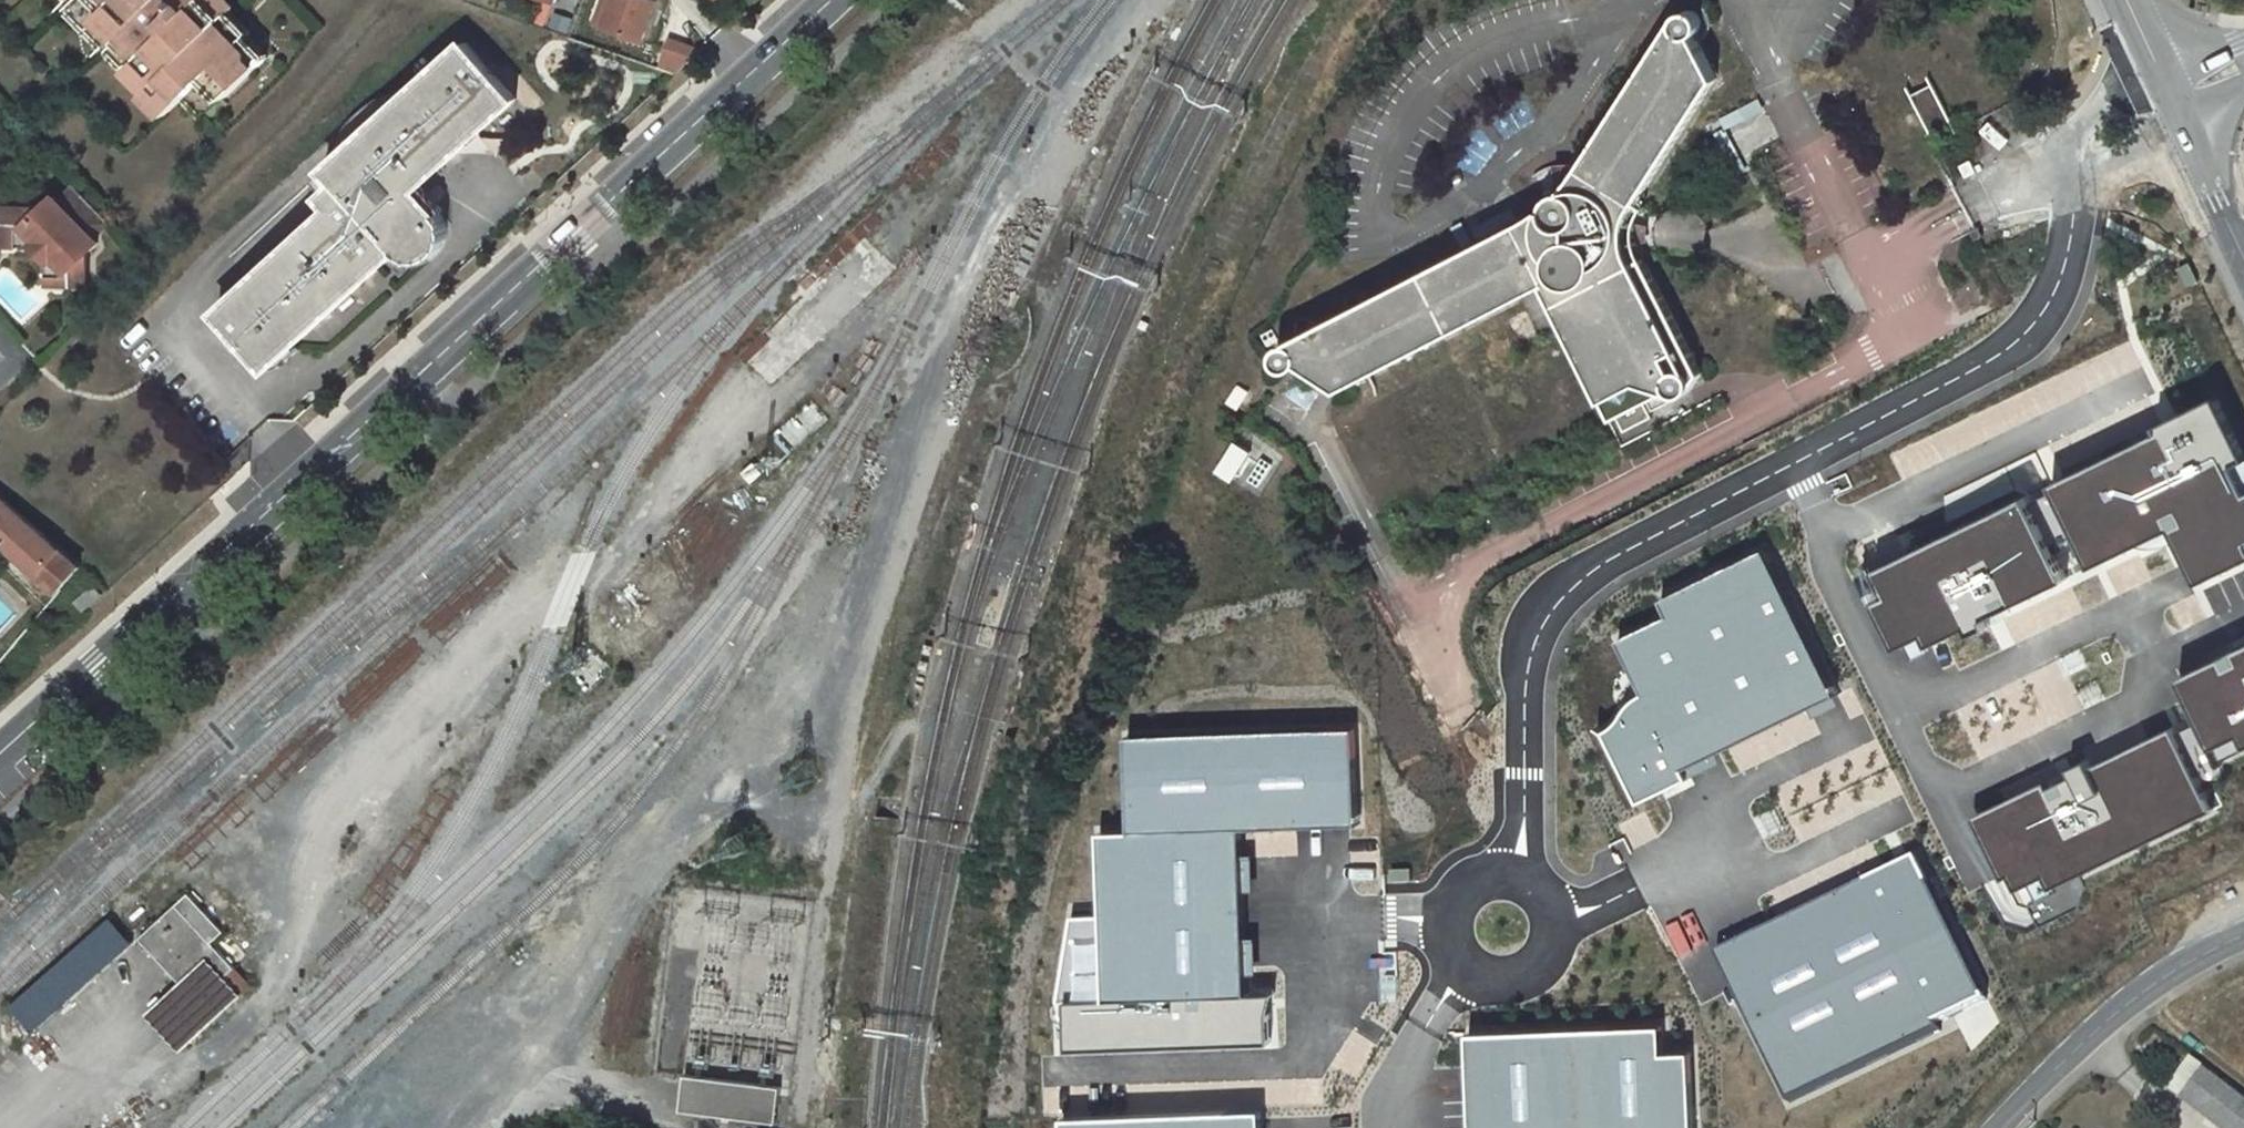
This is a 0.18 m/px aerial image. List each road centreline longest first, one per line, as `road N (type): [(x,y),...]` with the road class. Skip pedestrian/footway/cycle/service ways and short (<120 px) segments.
road 1 (tertiary): [(828,0),(0,761)]
road 2 (unclassified): [(1996,1127),(2135,999),(2243,935)]
road 3 (tertiary): [(2170,97),(2243,254)]
road 4 (track): [(2243,1081),(2135,999)]

